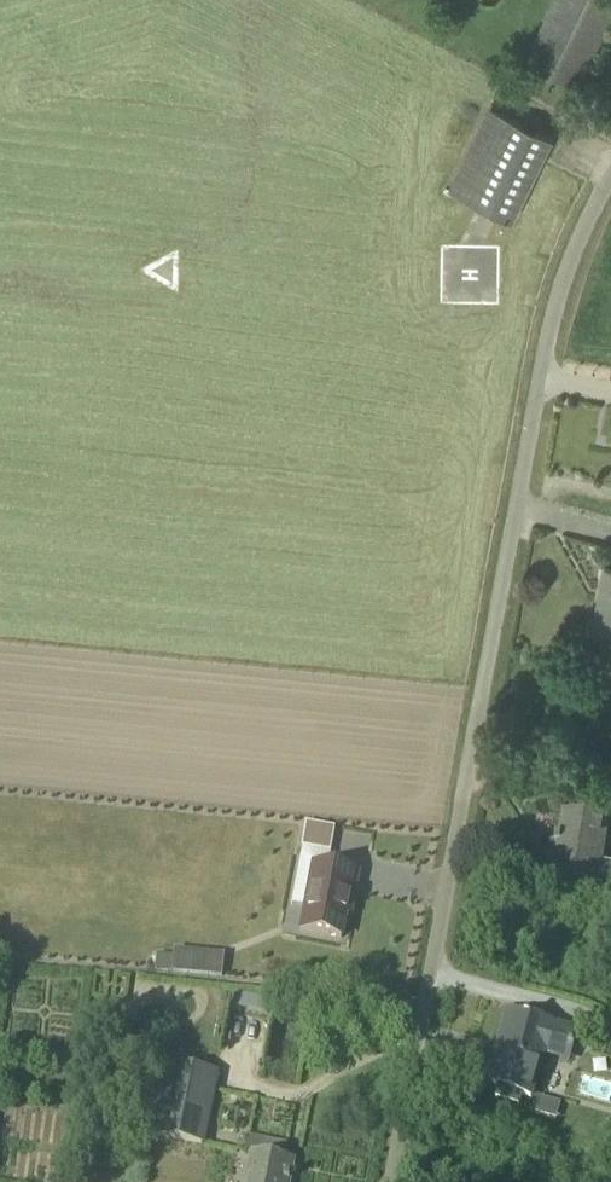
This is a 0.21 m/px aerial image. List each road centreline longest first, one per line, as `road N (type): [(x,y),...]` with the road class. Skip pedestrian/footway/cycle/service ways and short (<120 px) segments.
road 1 (unclassified): [(390,1181),(549,368),(572,270),(610,182)]

